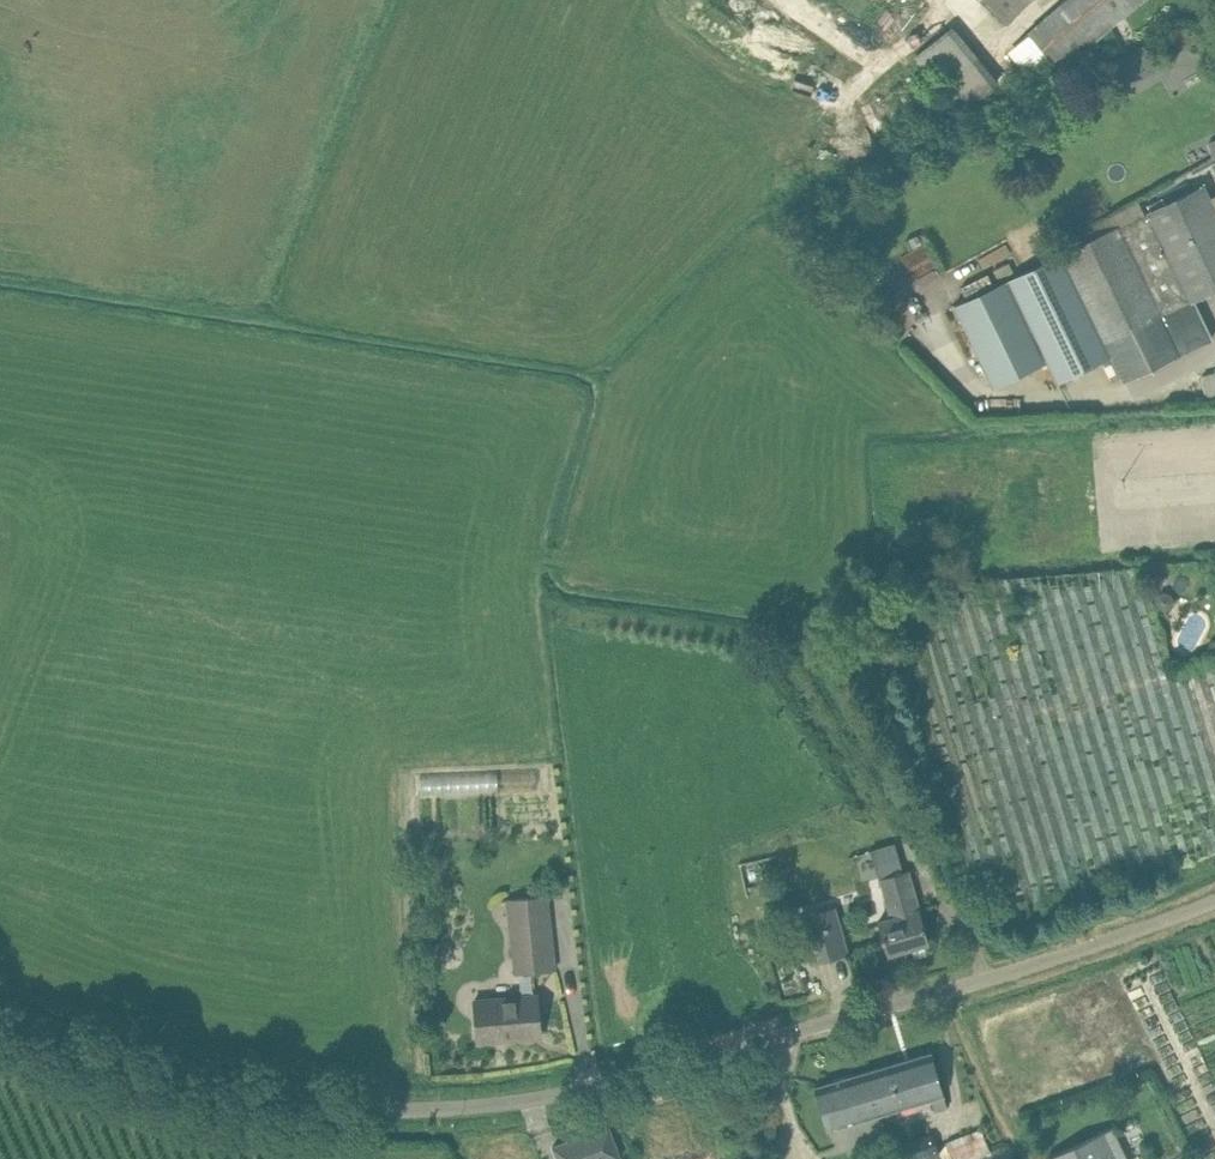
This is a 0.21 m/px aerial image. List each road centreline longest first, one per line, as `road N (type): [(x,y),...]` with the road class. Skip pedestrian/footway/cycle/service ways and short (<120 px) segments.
road 1 (unclassified): [(1214,905),(972,983),(547,1095),(404,1111),(301,1106),(195,1084),(61,1043),(0,1013)]

